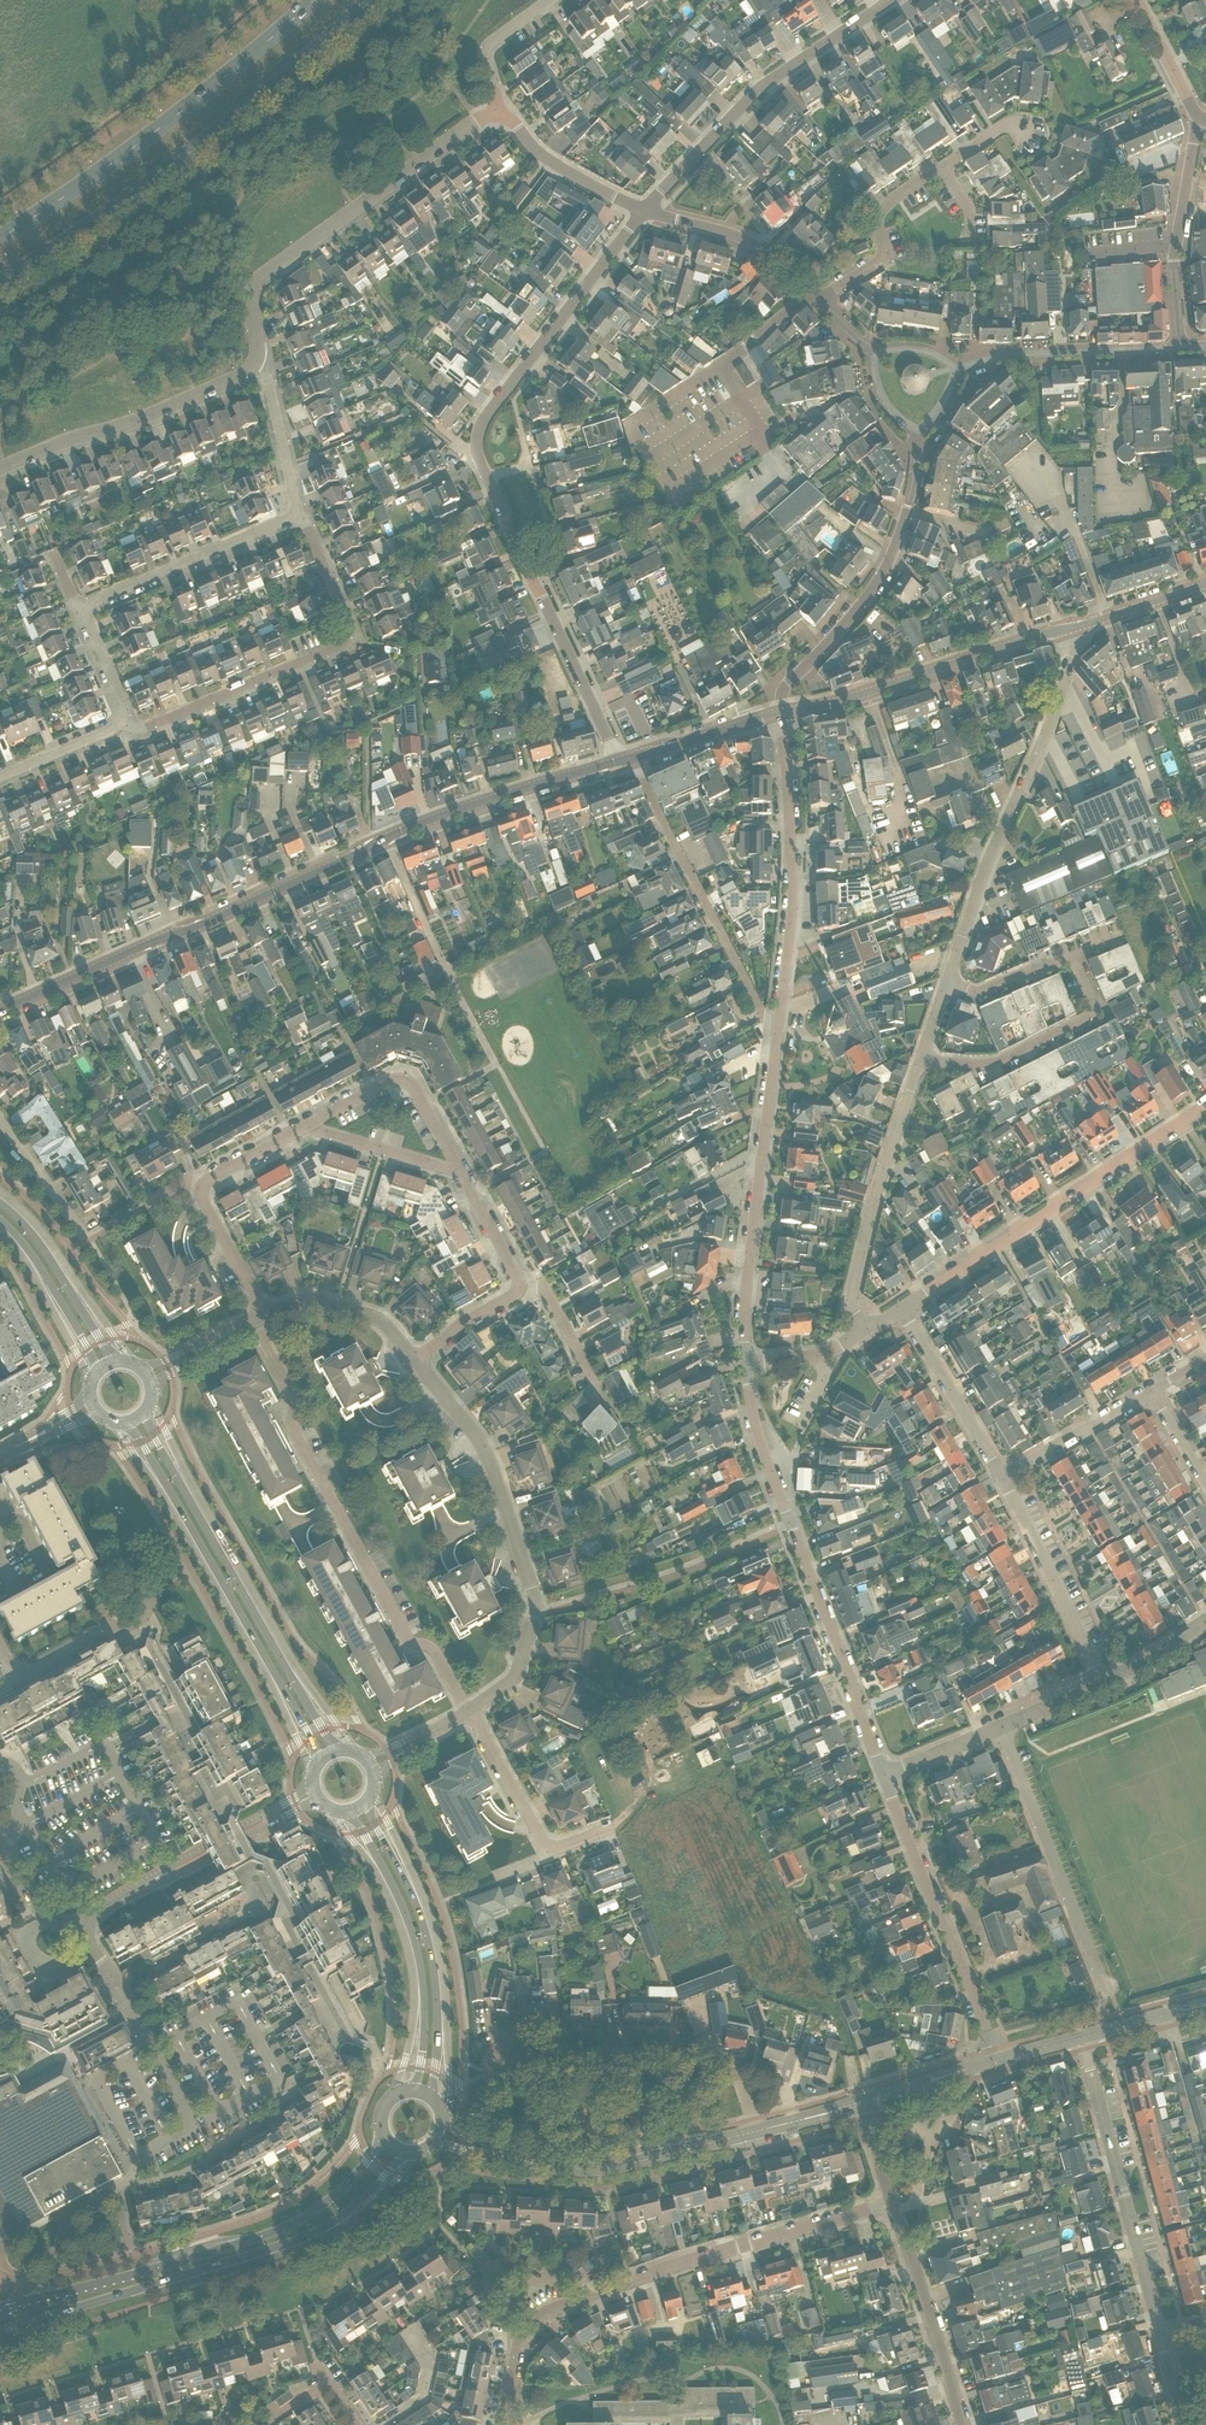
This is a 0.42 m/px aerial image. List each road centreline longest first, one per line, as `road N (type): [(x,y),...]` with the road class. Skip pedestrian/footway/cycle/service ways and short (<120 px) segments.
road 1 (residential): [(620,762),(478,446),(496,399),(648,211)]
road 2 (secondary): [(0,285),(192,151),(372,0)]
road 3 (residential): [(470,1711),(432,1647),(407,1636),(334,1508),(292,1433),(295,1404),(251,1322)]
road 4 (secondary): [(0,2331),(312,2238),(347,2216),(403,2153)]
road 5 (residential): [(884,1775),(772,1481),(747,1364)]
road 6 (secondary): [(383,2135),(340,2191),(282,2229),(0,2309)]
road 7 (tertiary): [(0,1012),(384,838)]
road 8 (residential): [(415,1361),(488,1458),(538,1613),(517,1674),(470,1711)]
road 9 (secondary): [(314,0),(171,121),(0,239)]
road 10 (secondary): [(337,1751),(143,1415)]
road 11 (secondary): [(130,1423),(321,1759)]
road 12 (residential): [(123,721),(140,732),(338,648),(347,632),(305,525),(291,517)]
road 13 (residential): [(947,981),(1039,747),(1074,628)]
road 14 (residential): [(256,359),(248,303),(254,289),(477,122),(498,119)]
road 15 (unclassified): [(902,1307),(1205,1110)]
road 16 (residential): [(775,1041),(792,884),(779,713)]
road 17 (residential): [(747,1364),(744,1292),(775,1041)]
road 18 (residential): [(779,713),(783,685),(890,566),(914,483),(918,433)]
road 19 (residential): [(648,211),(800,54),(883,0)]
road 20 (residential): [(632,758),(775,1041)]
road 21 (residential): [(756,2131),(737,2077),(710,2061),(509,2049),(494,2071)]
road 22 (secondary): [(433,2099),(441,2014),(434,1943),(365,1802)]
road 23 (residential): [(595,2298),(659,2271),(892,2203)]
road 24 (residential): [(1160,2335),(1079,2038)]
road 25 (tertiary): [(779,713),(1074,628)]
road 26 (residential): [(1000,2059),(884,1775)]
road 27 (secondary): [(351,1810),(415,1959),(423,2035),(411,2091)]
road 28 (residential): [(1106,1999),(1001,1728)]
road 29 (residential): [(863,1331),(849,1307),(856,1272),(921,1058)]
road 30 (residential): [(0,470),(242,377),(256,359)]
road 31 (tertiary): [(505,2155),(599,2168),(756,2131)]
road 32 (tertiary): [(384,838),(620,762)]
road 33 (residential): [(921,1058),(999,1061),(1087,1017),(1094,1003),(1075,960)]
road 34 (residential): [(1101,1685),(1004,1475)]
road 35 (unclassified): [(956,369),(1017,355),(1182,349)]
road 36 (residential): [(87,611),(291,517)]
road 37 (residential): [(460,1172),(413,1085),(402,1081),(308,1126)]
road 38 (residential): [(816,303),(882,264),(874,226),(898,199),(942,170)]
road 39 (secondary): [(112,1363),(38,1233),(0,1198)]
road 40 (residential): [(816,303),(754,244),(648,211)]
road 41 (residential): [(1004,1475),(902,1307)]
road 42 (residential): [(719,1917),(667,1802),(611,1827)]
road 43 (residential): [(961,2424),(905,2246)]
road 44 (residential): [(648,211),(552,166),(498,119)]
road 45 (secondary): [(0,1224),(46,1282),(98,1371)]
road 46 (residential): [(312,1786),(160,1876)]
road 47 (residential): [(160,1876),(319,1801)]
road 48 (residential): [(265,1315),(315,1300),(375,1318),(415,1361)]
road 49 (residential): [(918,433),(878,389),(873,355),(816,303)]
road 50 (residential): [(1004,1475),(1152,1392)]
road 51 (residential): [(519,2424),(517,2352),(552,2315),(595,2298)]
road 52 (residential): [(291,517),(296,508),(256,359)]
road 53 (residential): [(552,1846),(541,1840),(470,1711)]
road 54 (unclassified): [(1182,349),(1184,190)]
road 55 (residential): [(308,1126),(460,1172)]
road 56 (unclassified): [(451,979),(384,838)]
road 57 (tertiary): [(632,758),(779,713)]
road 58 (residential): [(603,1402),(544,1291),(519,1282)]
road 59 (residential): [(498,119),(486,49),(549,0)]
road 60 (tertiary): [(860,2103),(1000,2059)]
road 61 (residential): [(265,1315),(201,1198),(202,1186)]
road 62 (residential): [(83,1237),(0,1123)]
road 63 (residential): [(905,2246),(932,2143),(912,2117)]
road 64 (residential): [(152,2055),(85,1933)]
road 65 (tertiary): [(1074,628),(1205,584)]
road 66 (unclassified): [(1201,119),(1135,0)]
road 67 (residential): [(0,779),(123,721)]
road 68 (residential): [(947,981),(979,993),(1075,960)]
road 69 (residential): [(415,1361),(514,1294),(519,1282)]
road 70 (tertiary): [(1079,2038),(1205,2005)]
road 71 (residential): [(85,1933),(40,1916),(7,1844)]
road 72 (residential): [(884,1775),(1001,1728)]
road 73 (residential): [(519,1282),(460,1172)]
road 74 (residential): [(1101,1685),(1205,1620)]
road 75 (residential): [(308,1126),(202,1186)]

